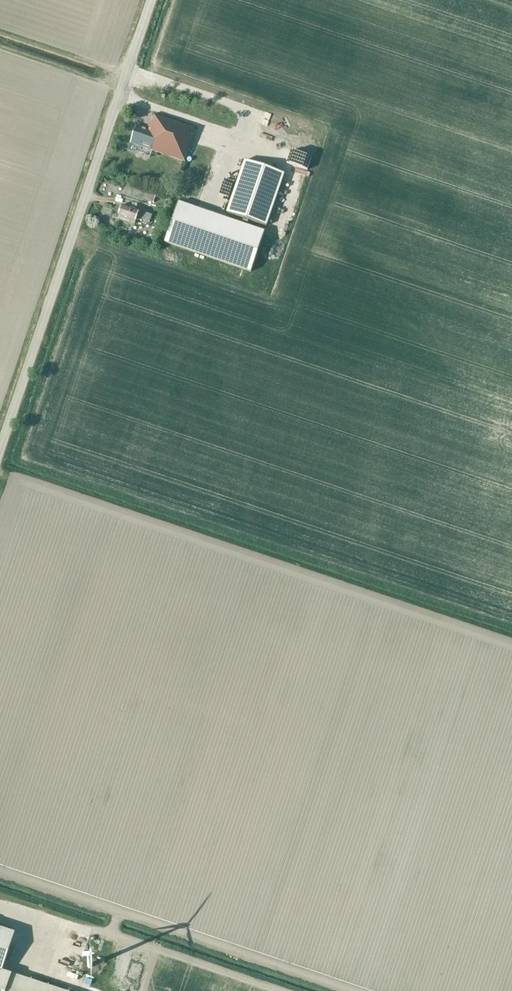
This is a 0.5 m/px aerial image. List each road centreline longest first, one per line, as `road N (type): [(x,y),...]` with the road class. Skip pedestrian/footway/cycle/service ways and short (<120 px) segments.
road 1 (tertiary): [(0,451),(152,0)]

